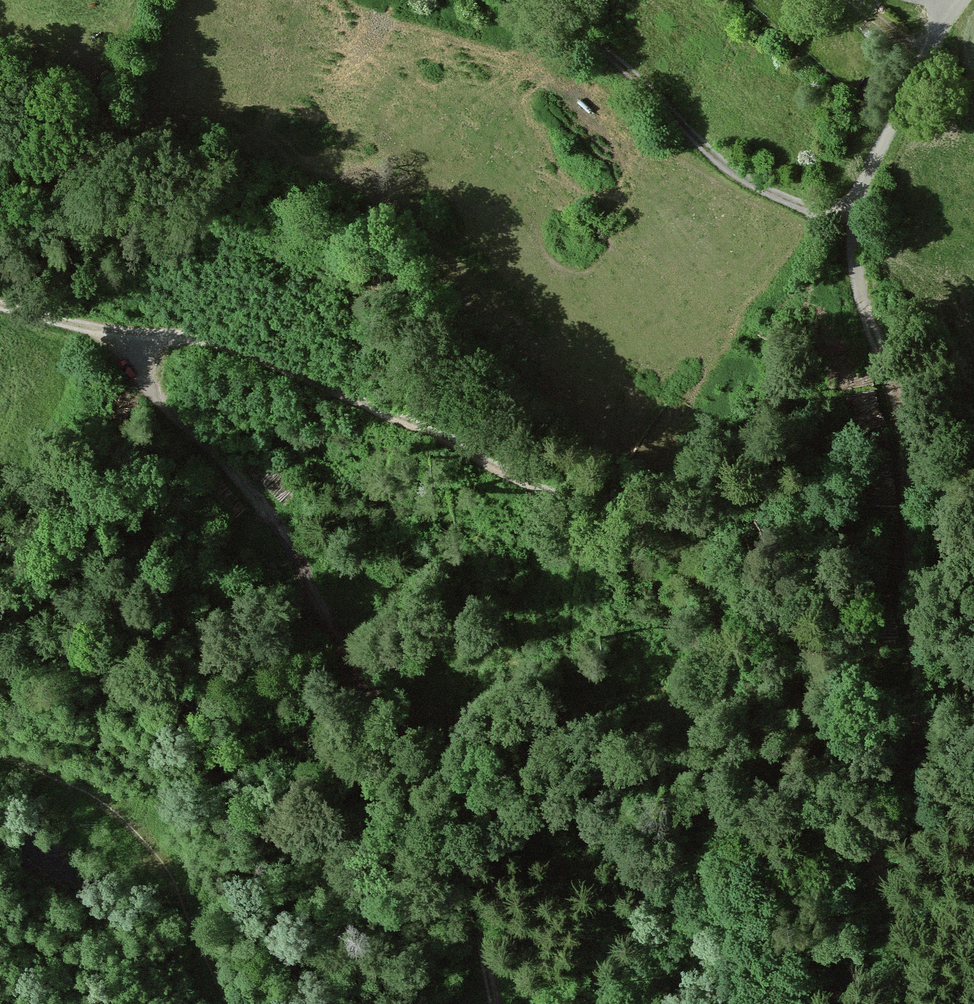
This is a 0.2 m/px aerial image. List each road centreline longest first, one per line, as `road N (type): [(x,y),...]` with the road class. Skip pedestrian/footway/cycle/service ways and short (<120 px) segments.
road 1 (track): [(131,343),(164,331),(214,336),(439,431),(584,509),(650,577),(814,789),(839,809),(870,817)]
road 2 (track): [(131,343),(143,378),(274,519),(433,785),(463,865),(493,1003)]
road 3 (track): [(870,817),(897,810),(923,781),(927,638),(909,430),(869,312),(845,206)]
road 4 (residential): [(957,0),(860,188),(828,211),(732,170),(538,0)]
road 5 (track): [(229,1003),(194,911),(155,854),(96,795),(33,762),(0,756)]
road 6 (track): [(131,343),(0,300)]

